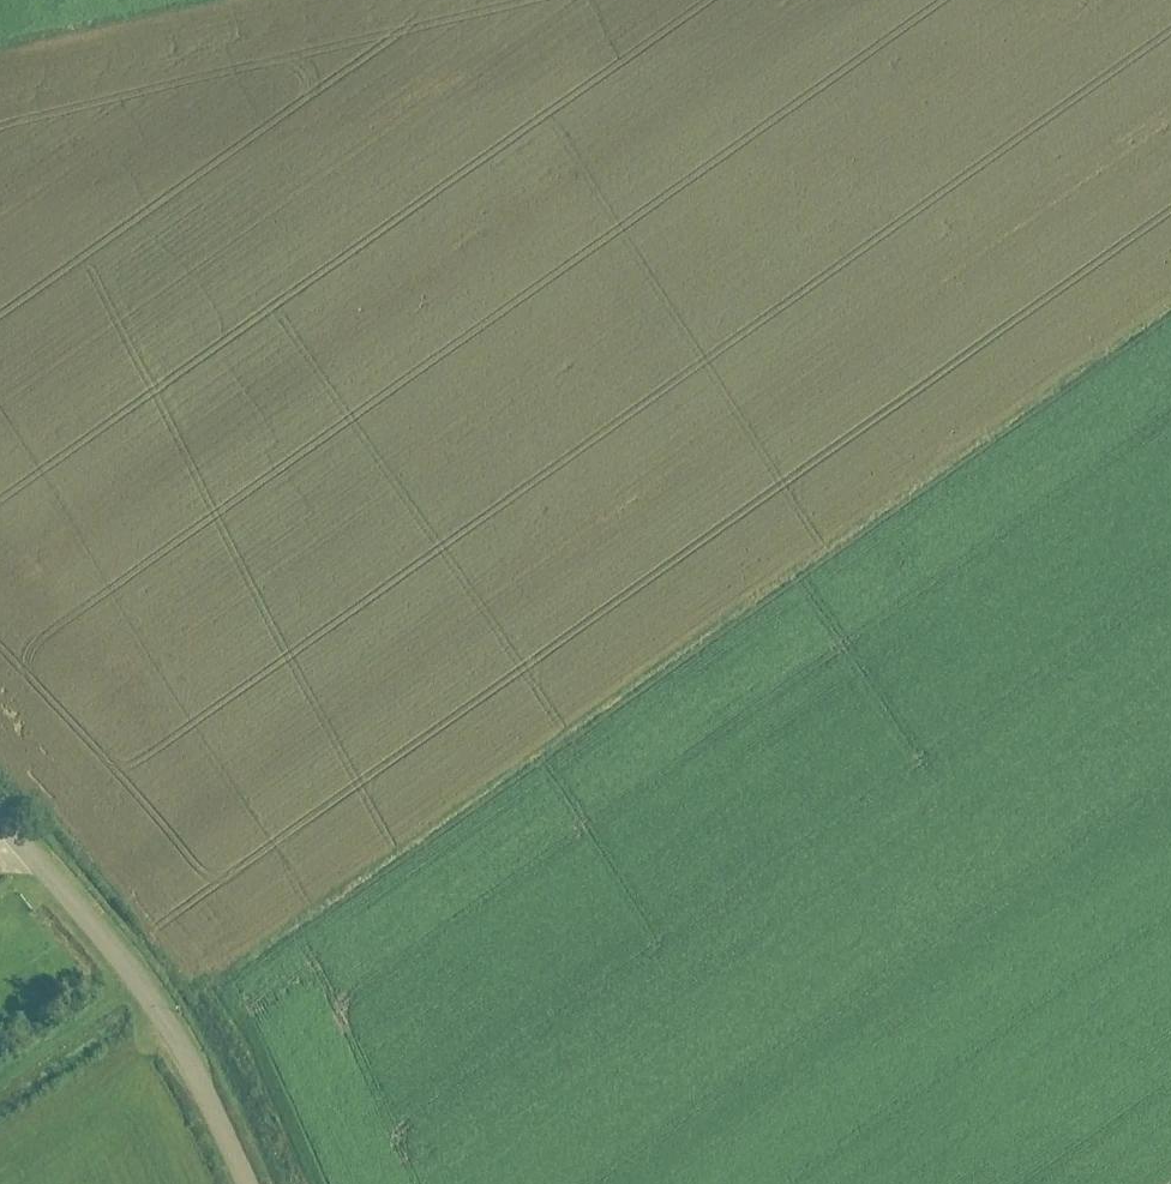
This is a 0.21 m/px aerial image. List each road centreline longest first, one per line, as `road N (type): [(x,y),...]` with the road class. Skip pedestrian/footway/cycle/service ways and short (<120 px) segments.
road 1 (unclassified): [(251,1183),(159,998),(0,814)]

